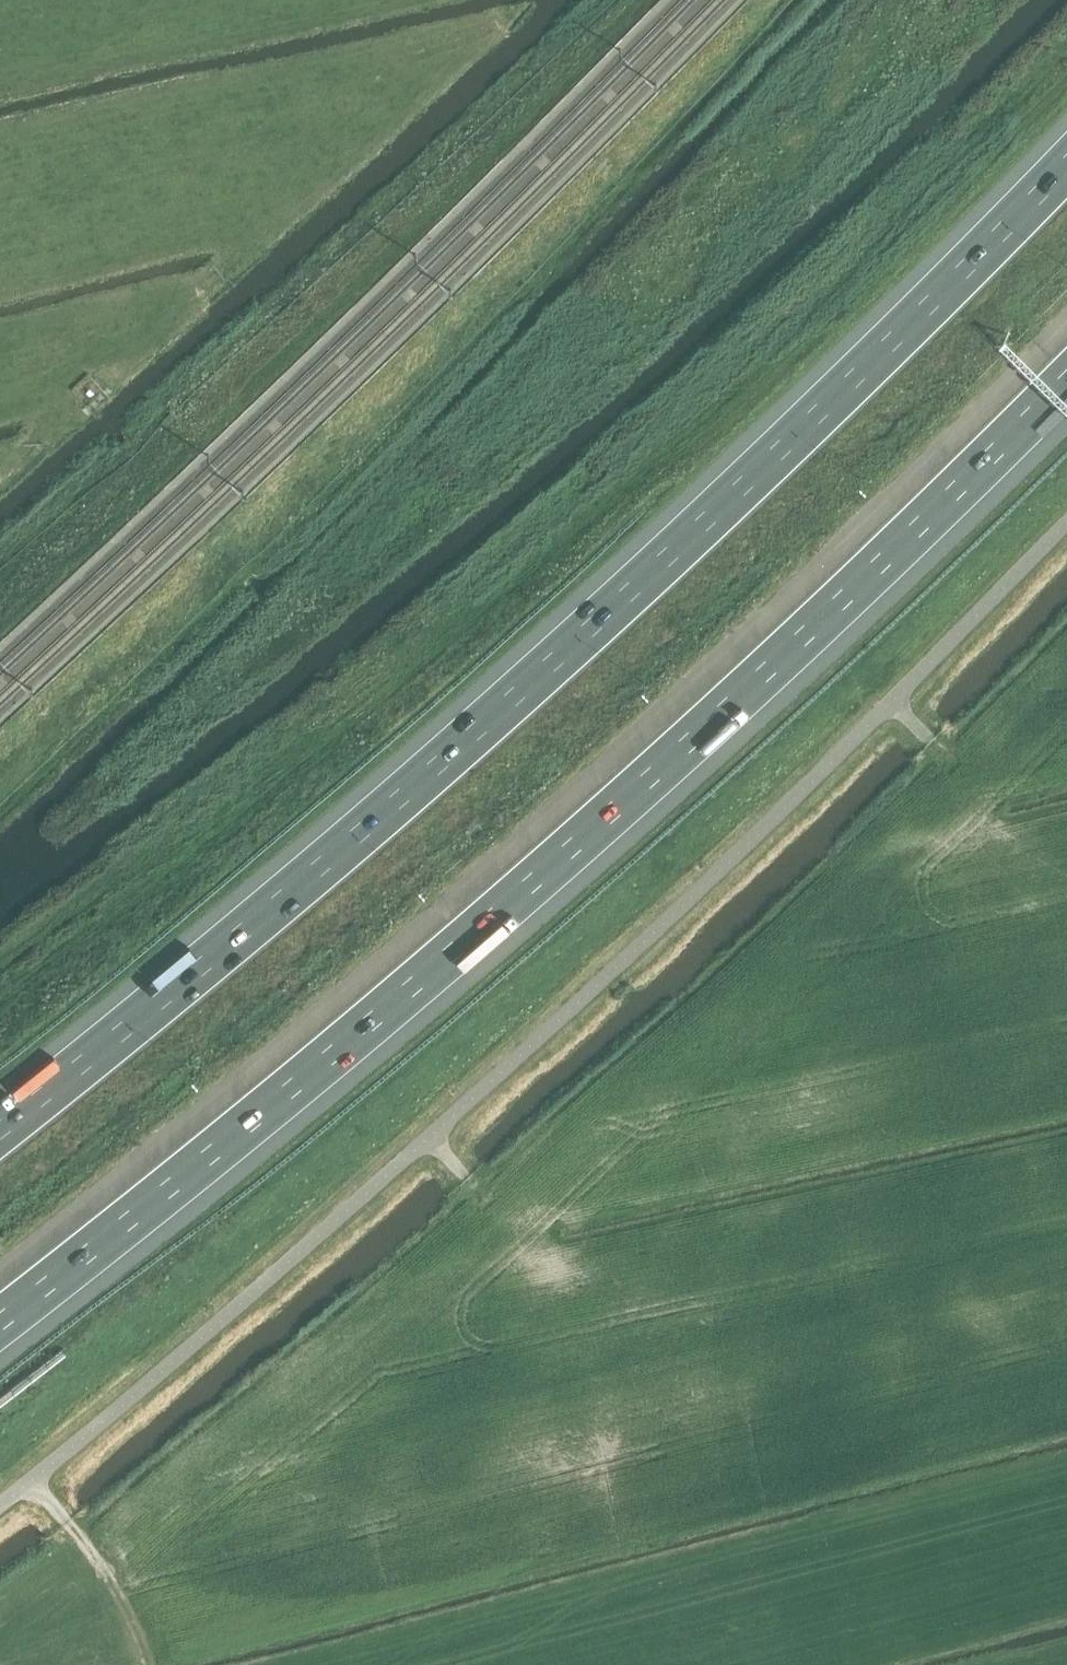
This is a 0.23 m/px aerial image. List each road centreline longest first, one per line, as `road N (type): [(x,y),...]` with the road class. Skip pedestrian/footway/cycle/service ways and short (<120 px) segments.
road 1 (unclassified): [(0,1504),(584,996),(1066,521)]
road 2 (motorway): [(1066,163),(453,757),(0,1133)]
road 3 (motorway): [(0,1325),(359,1037),(556,868),(1066,375)]

